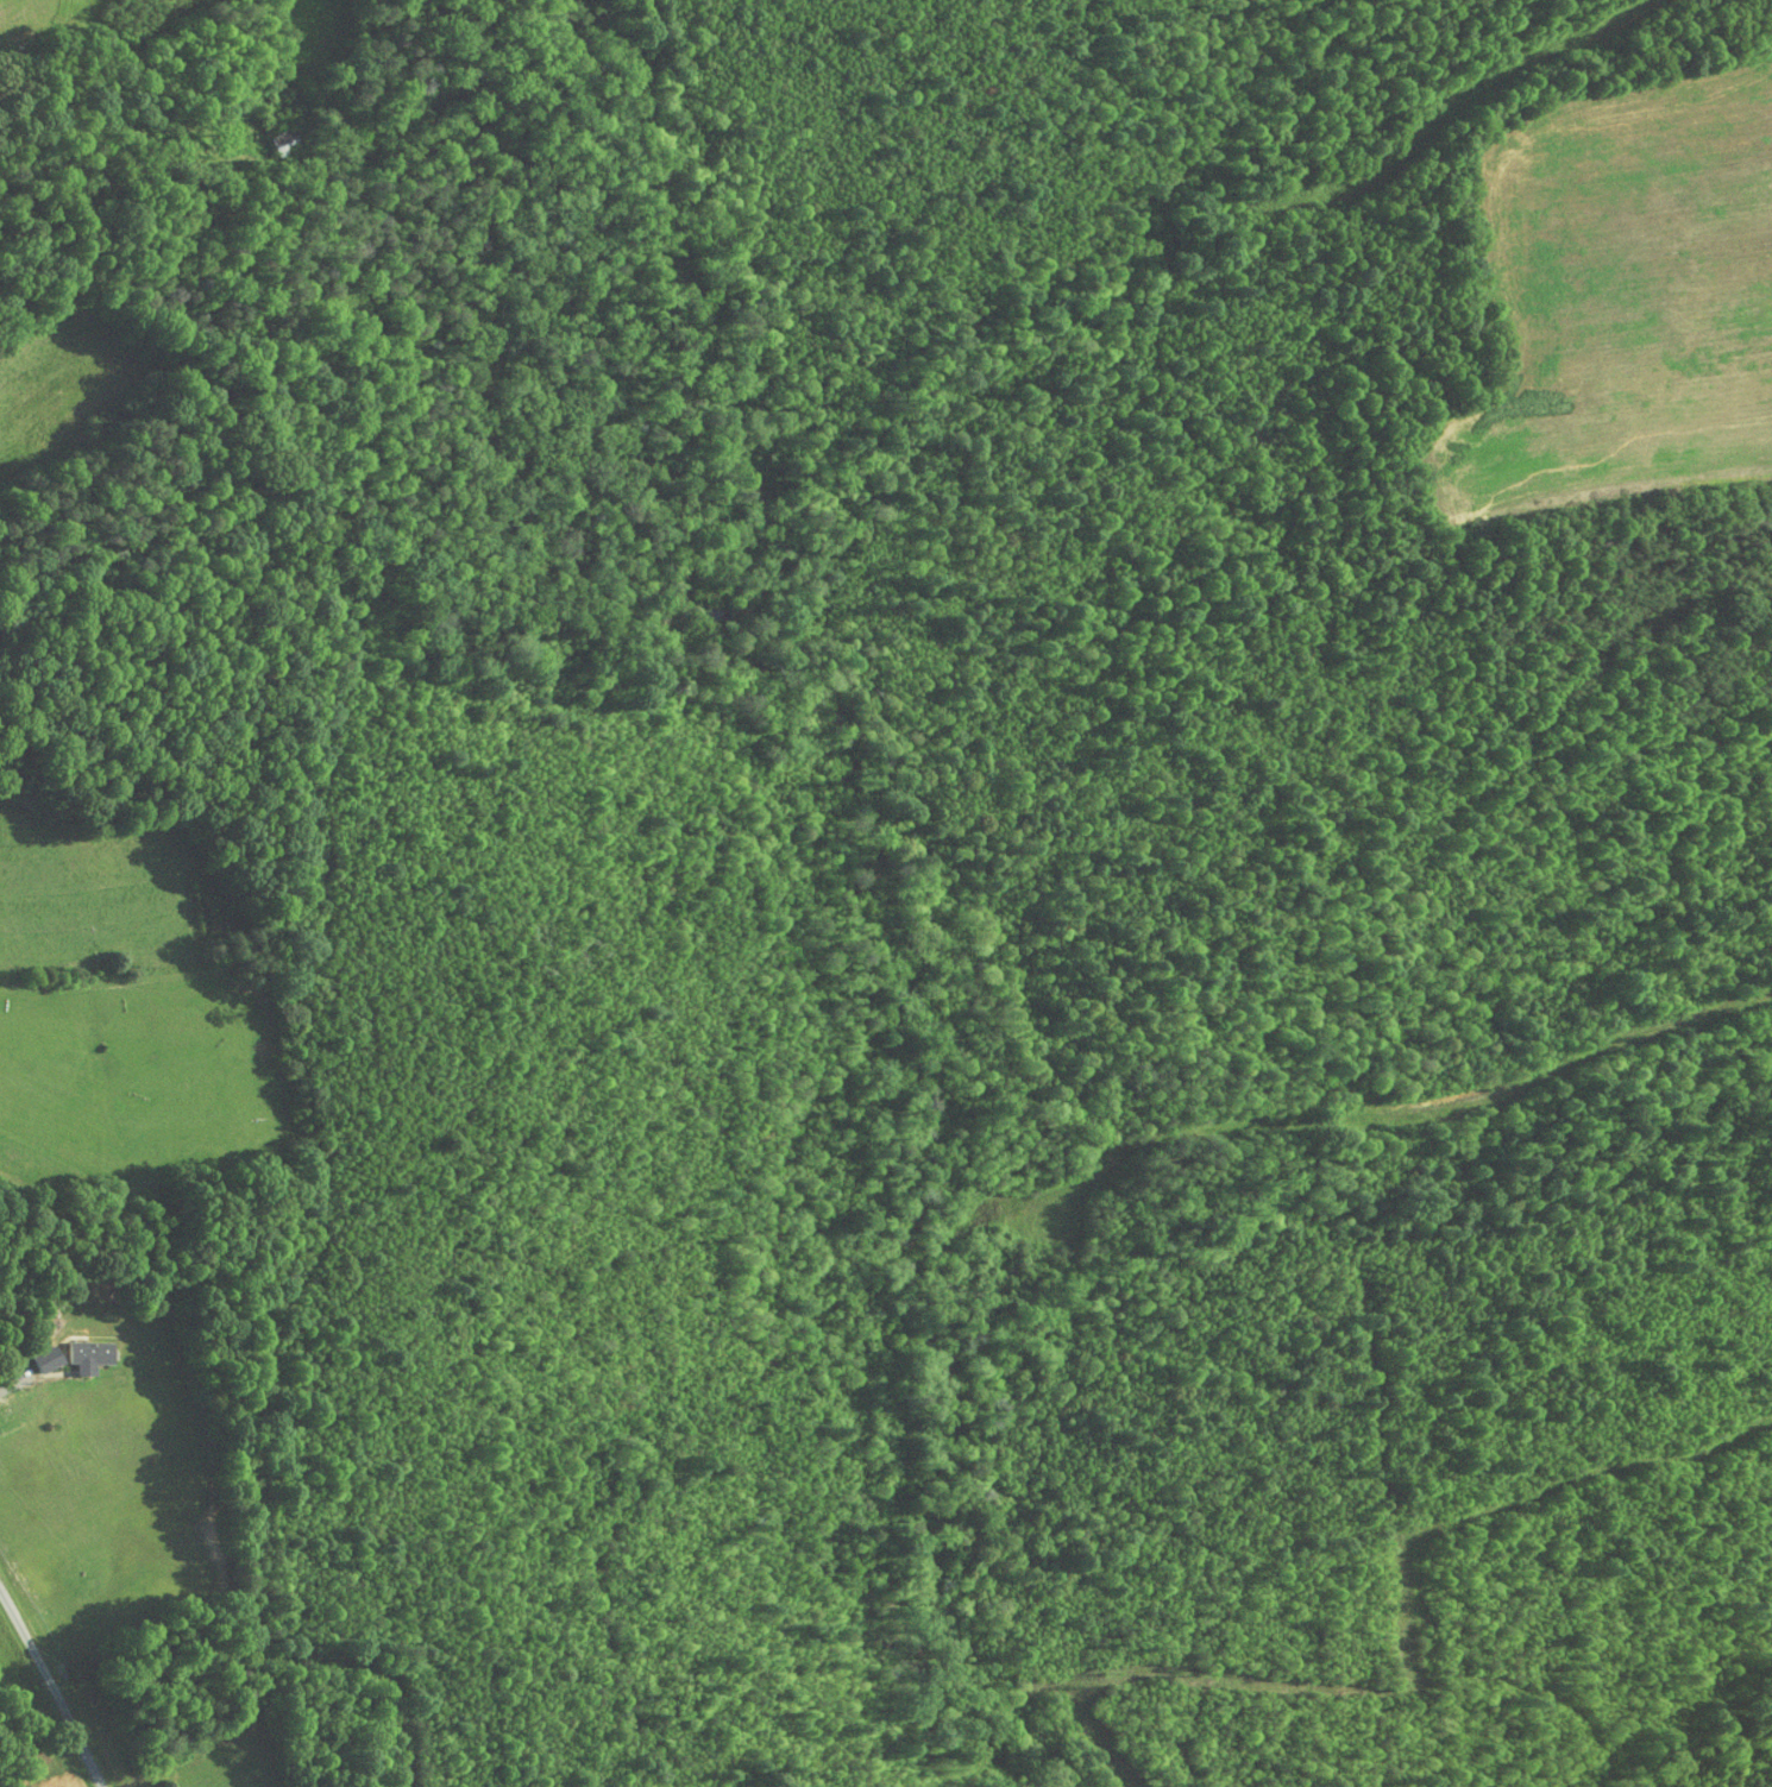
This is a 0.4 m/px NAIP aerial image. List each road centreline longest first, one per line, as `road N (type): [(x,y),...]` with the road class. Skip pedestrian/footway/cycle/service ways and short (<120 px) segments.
road 1 (residential): [(102,1786),(0,1593)]

